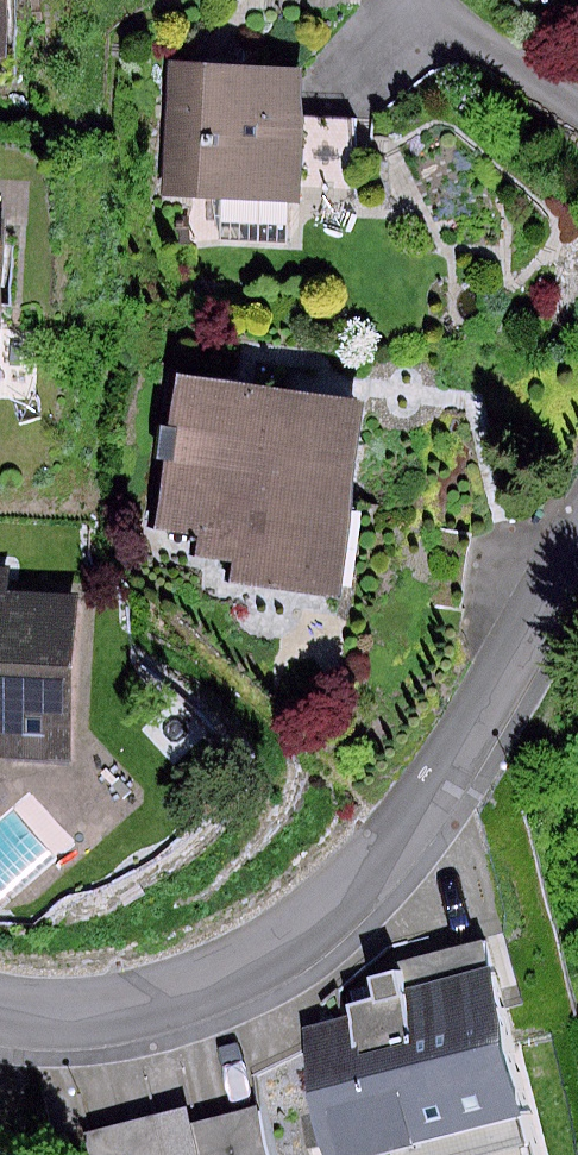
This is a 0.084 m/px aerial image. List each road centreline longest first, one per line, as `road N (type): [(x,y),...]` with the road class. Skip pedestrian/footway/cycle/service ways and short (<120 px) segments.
road 1 (residential): [(577,542),(460,749),(374,864),(308,927),(248,963),(117,1009),(40,1014),(0,1005)]

